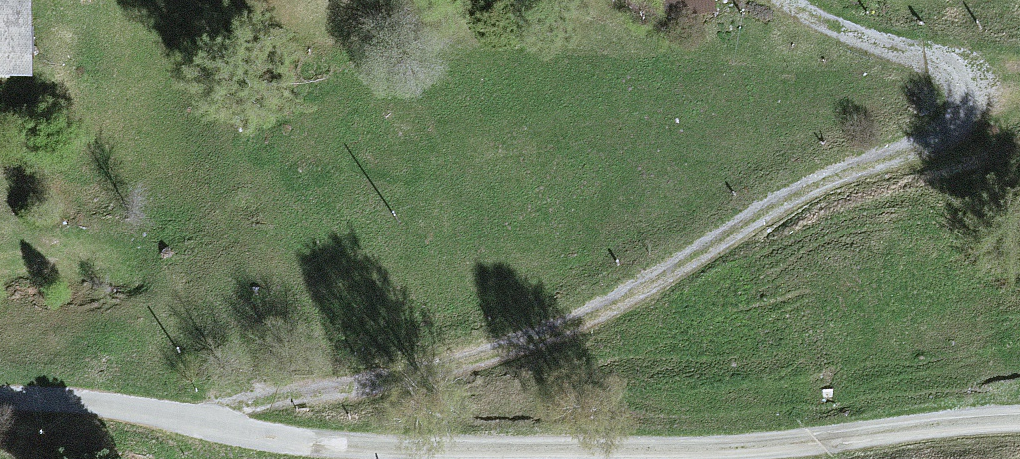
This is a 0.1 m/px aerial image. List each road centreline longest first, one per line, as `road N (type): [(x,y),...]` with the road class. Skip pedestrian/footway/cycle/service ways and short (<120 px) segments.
road 1 (track): [(170,425),(257,398),(418,378),(716,253),(971,127),(950,77),(764,0)]
road 2 (track): [(0,399),(238,438),(674,458)]
road 3 (track): [(722,458),(1019,426)]

